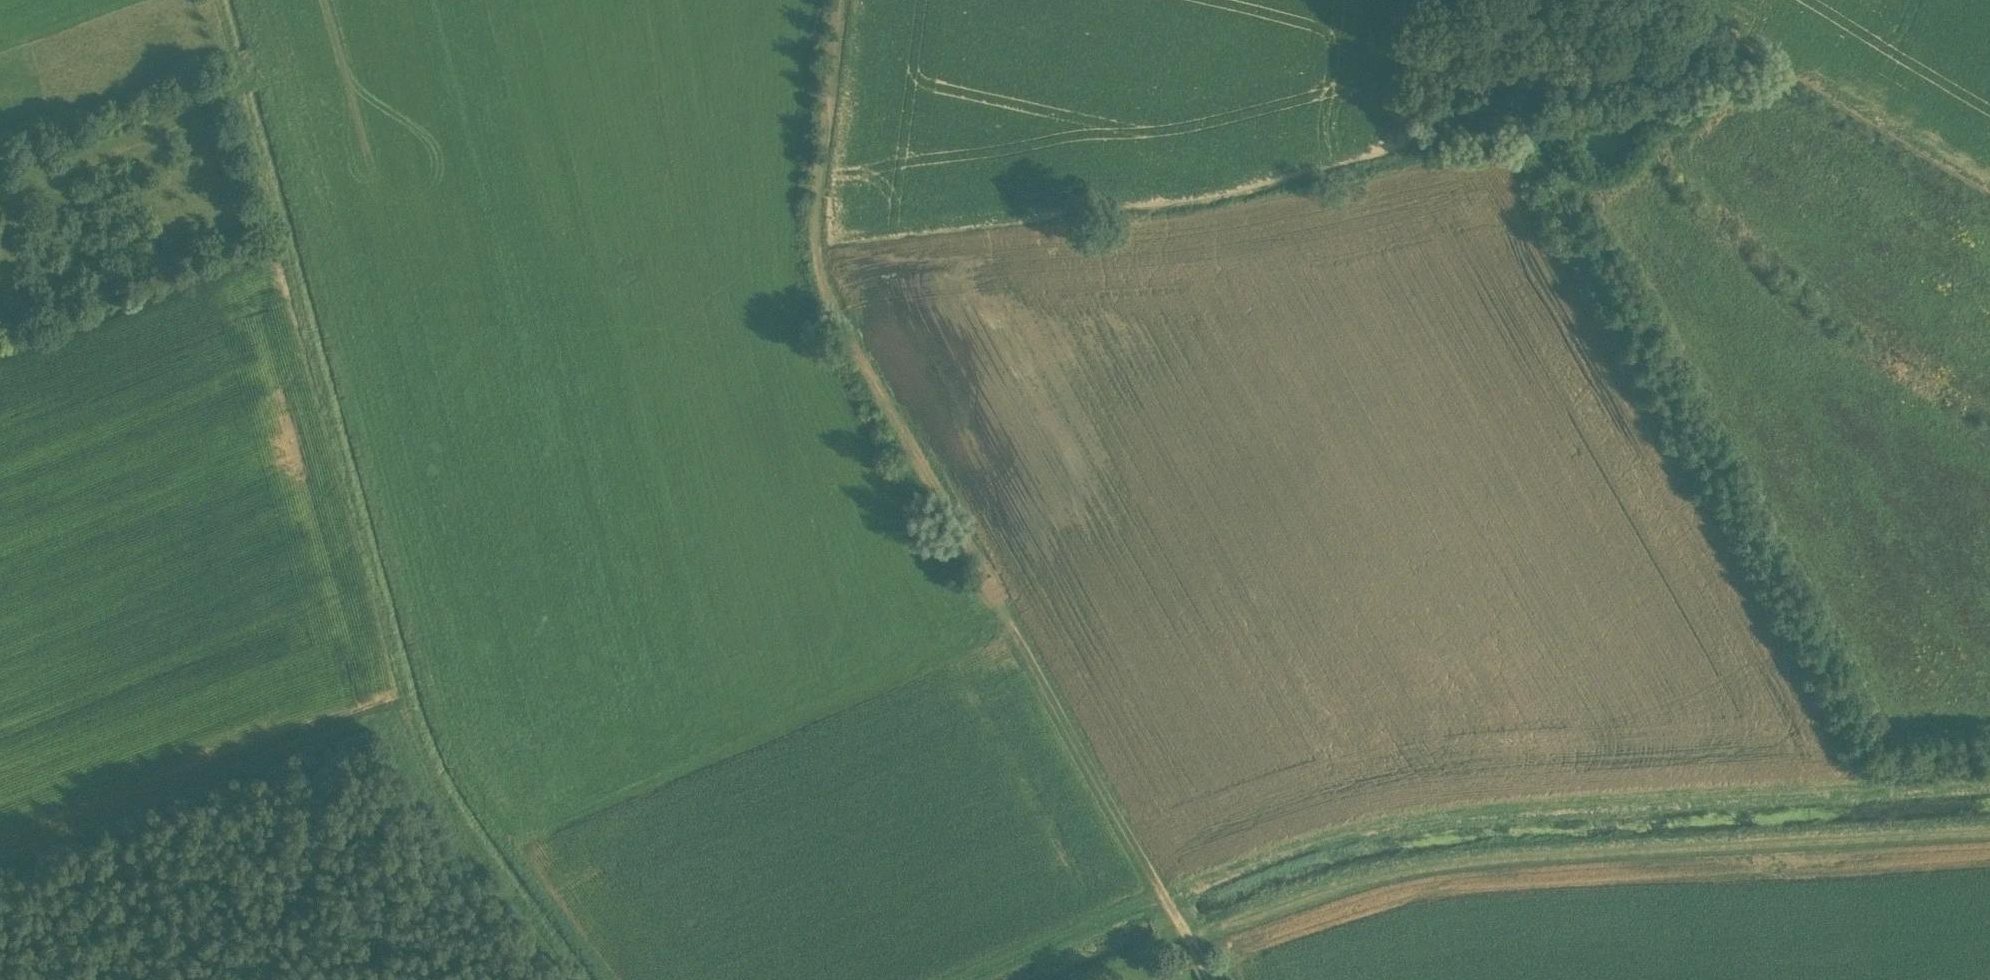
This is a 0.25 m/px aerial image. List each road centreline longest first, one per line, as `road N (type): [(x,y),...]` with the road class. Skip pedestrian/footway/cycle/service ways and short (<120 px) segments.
road 1 (track): [(1212,979),(1013,630)]

